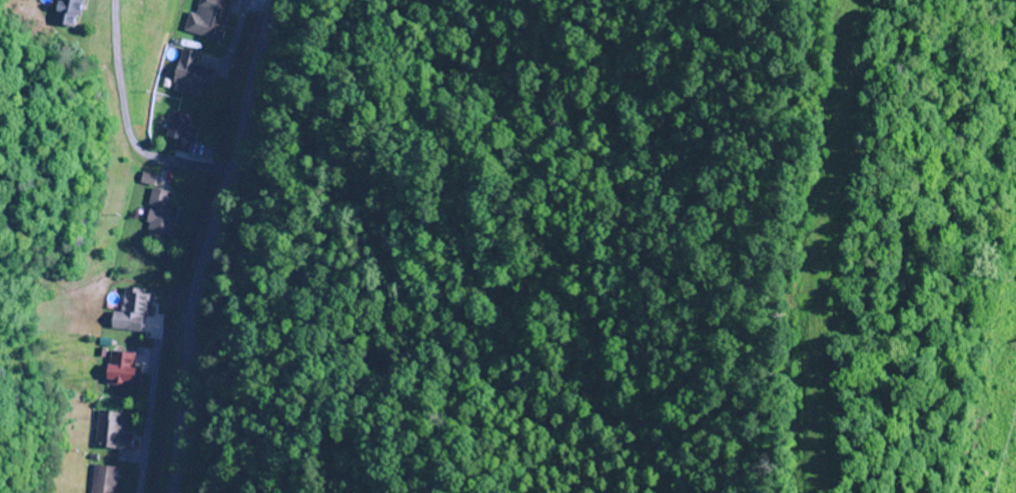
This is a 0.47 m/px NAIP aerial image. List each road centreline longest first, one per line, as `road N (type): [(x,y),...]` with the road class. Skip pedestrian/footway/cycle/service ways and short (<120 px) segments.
road 1 (tertiary): [(174,492),(195,307),(270,0)]

